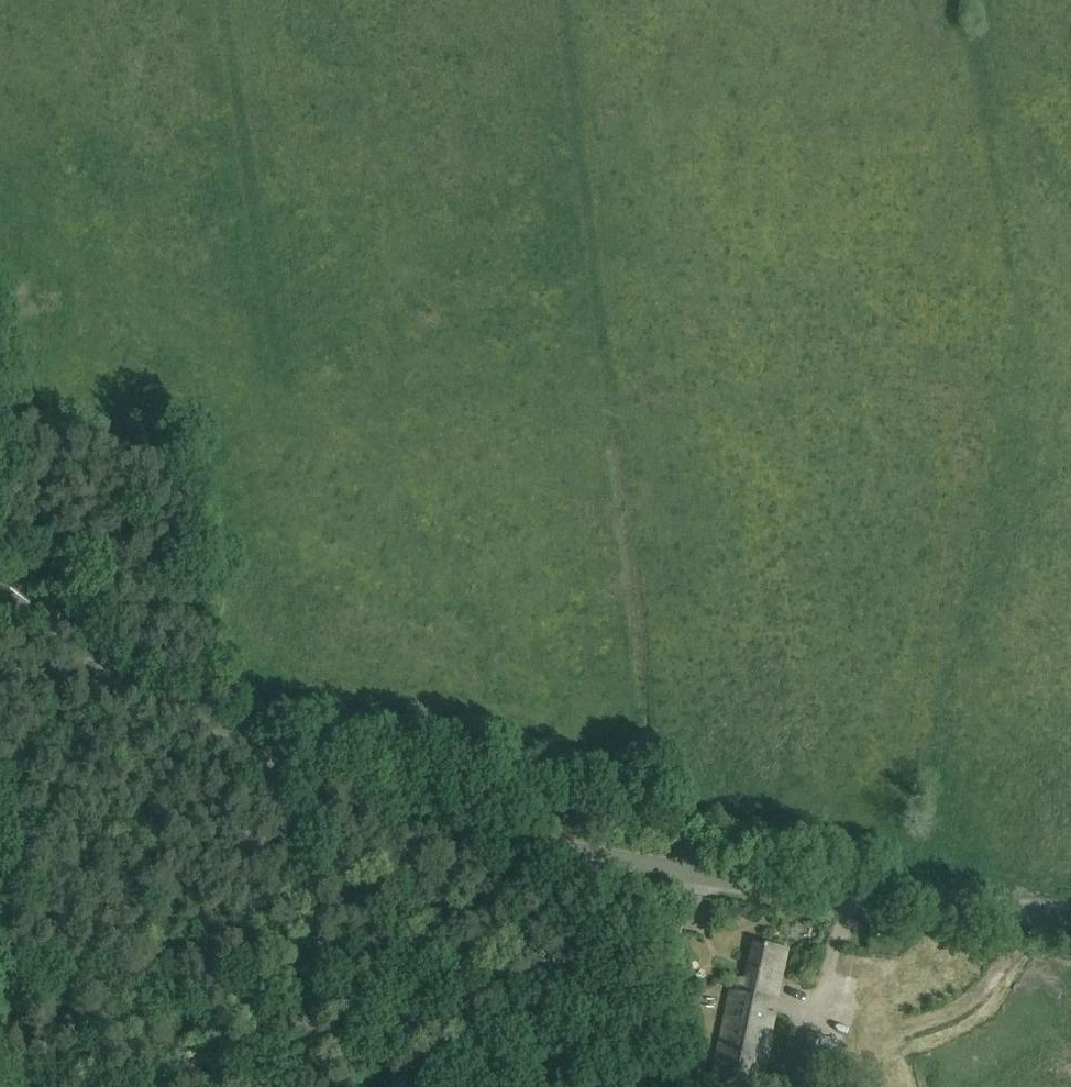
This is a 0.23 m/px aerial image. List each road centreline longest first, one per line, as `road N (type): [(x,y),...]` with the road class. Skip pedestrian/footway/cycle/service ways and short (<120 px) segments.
road 1 (unclassified): [(1070,917),(674,871),(448,820),(308,766),(171,698),(0,580)]
road 2 (track): [(0,917),(29,1086)]

